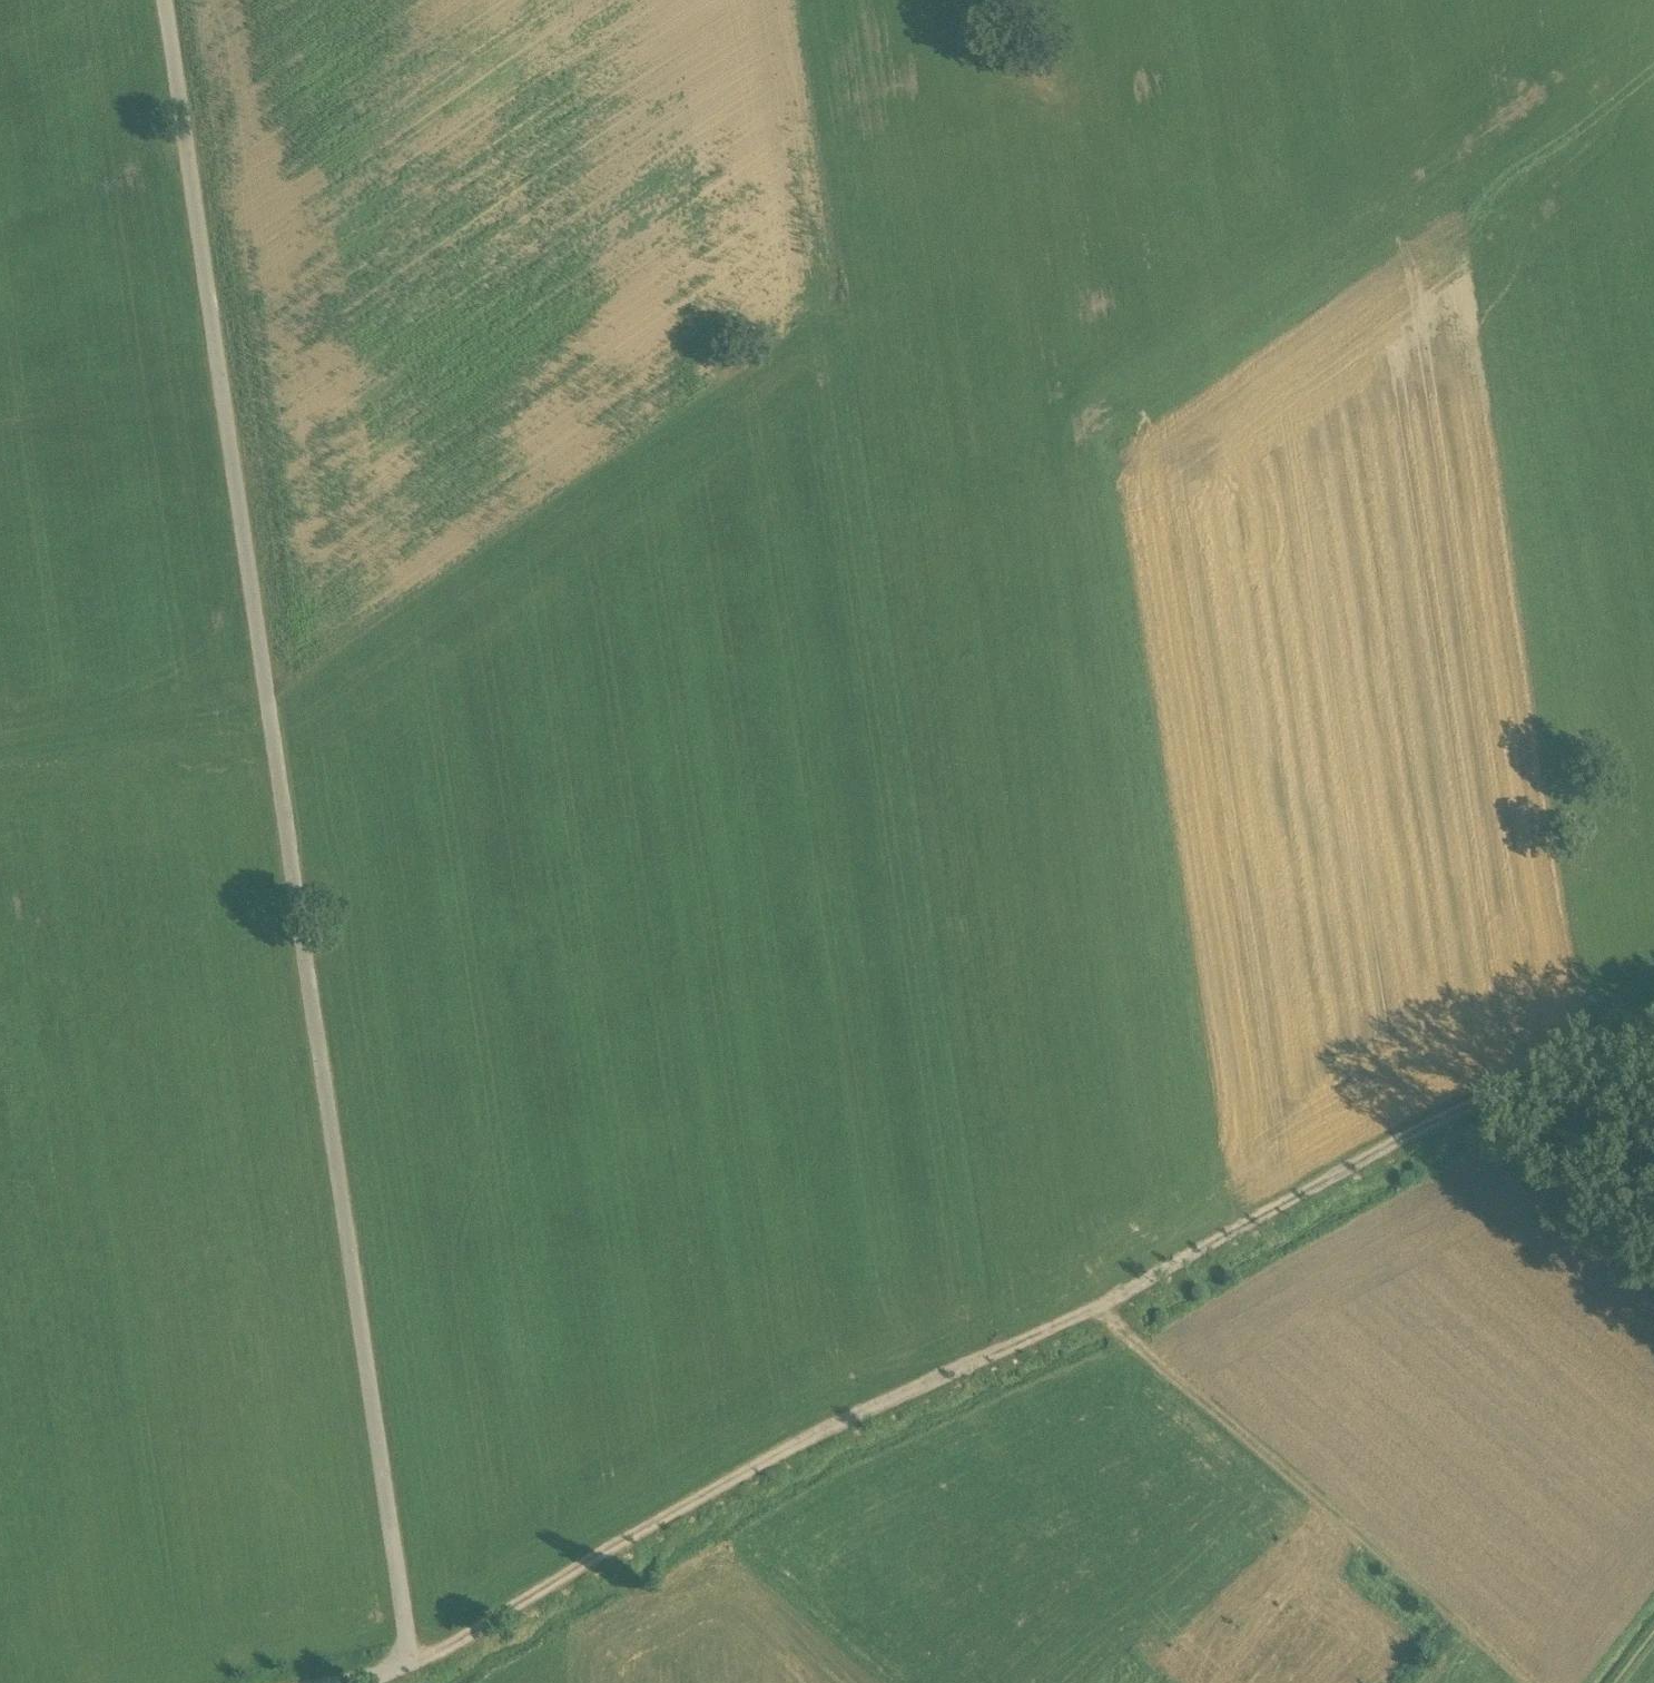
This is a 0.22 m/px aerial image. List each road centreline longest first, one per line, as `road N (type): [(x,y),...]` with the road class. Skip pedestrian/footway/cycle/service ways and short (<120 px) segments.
road 1 (track): [(164,0),(411,1667)]
road 2 (track): [(411,1667),(844,1443),(1114,1323),(1173,1276),(1327,1183),(1494,1098),(1650,1056)]
road 3 (track): [(1114,1323),(1518,1682)]

